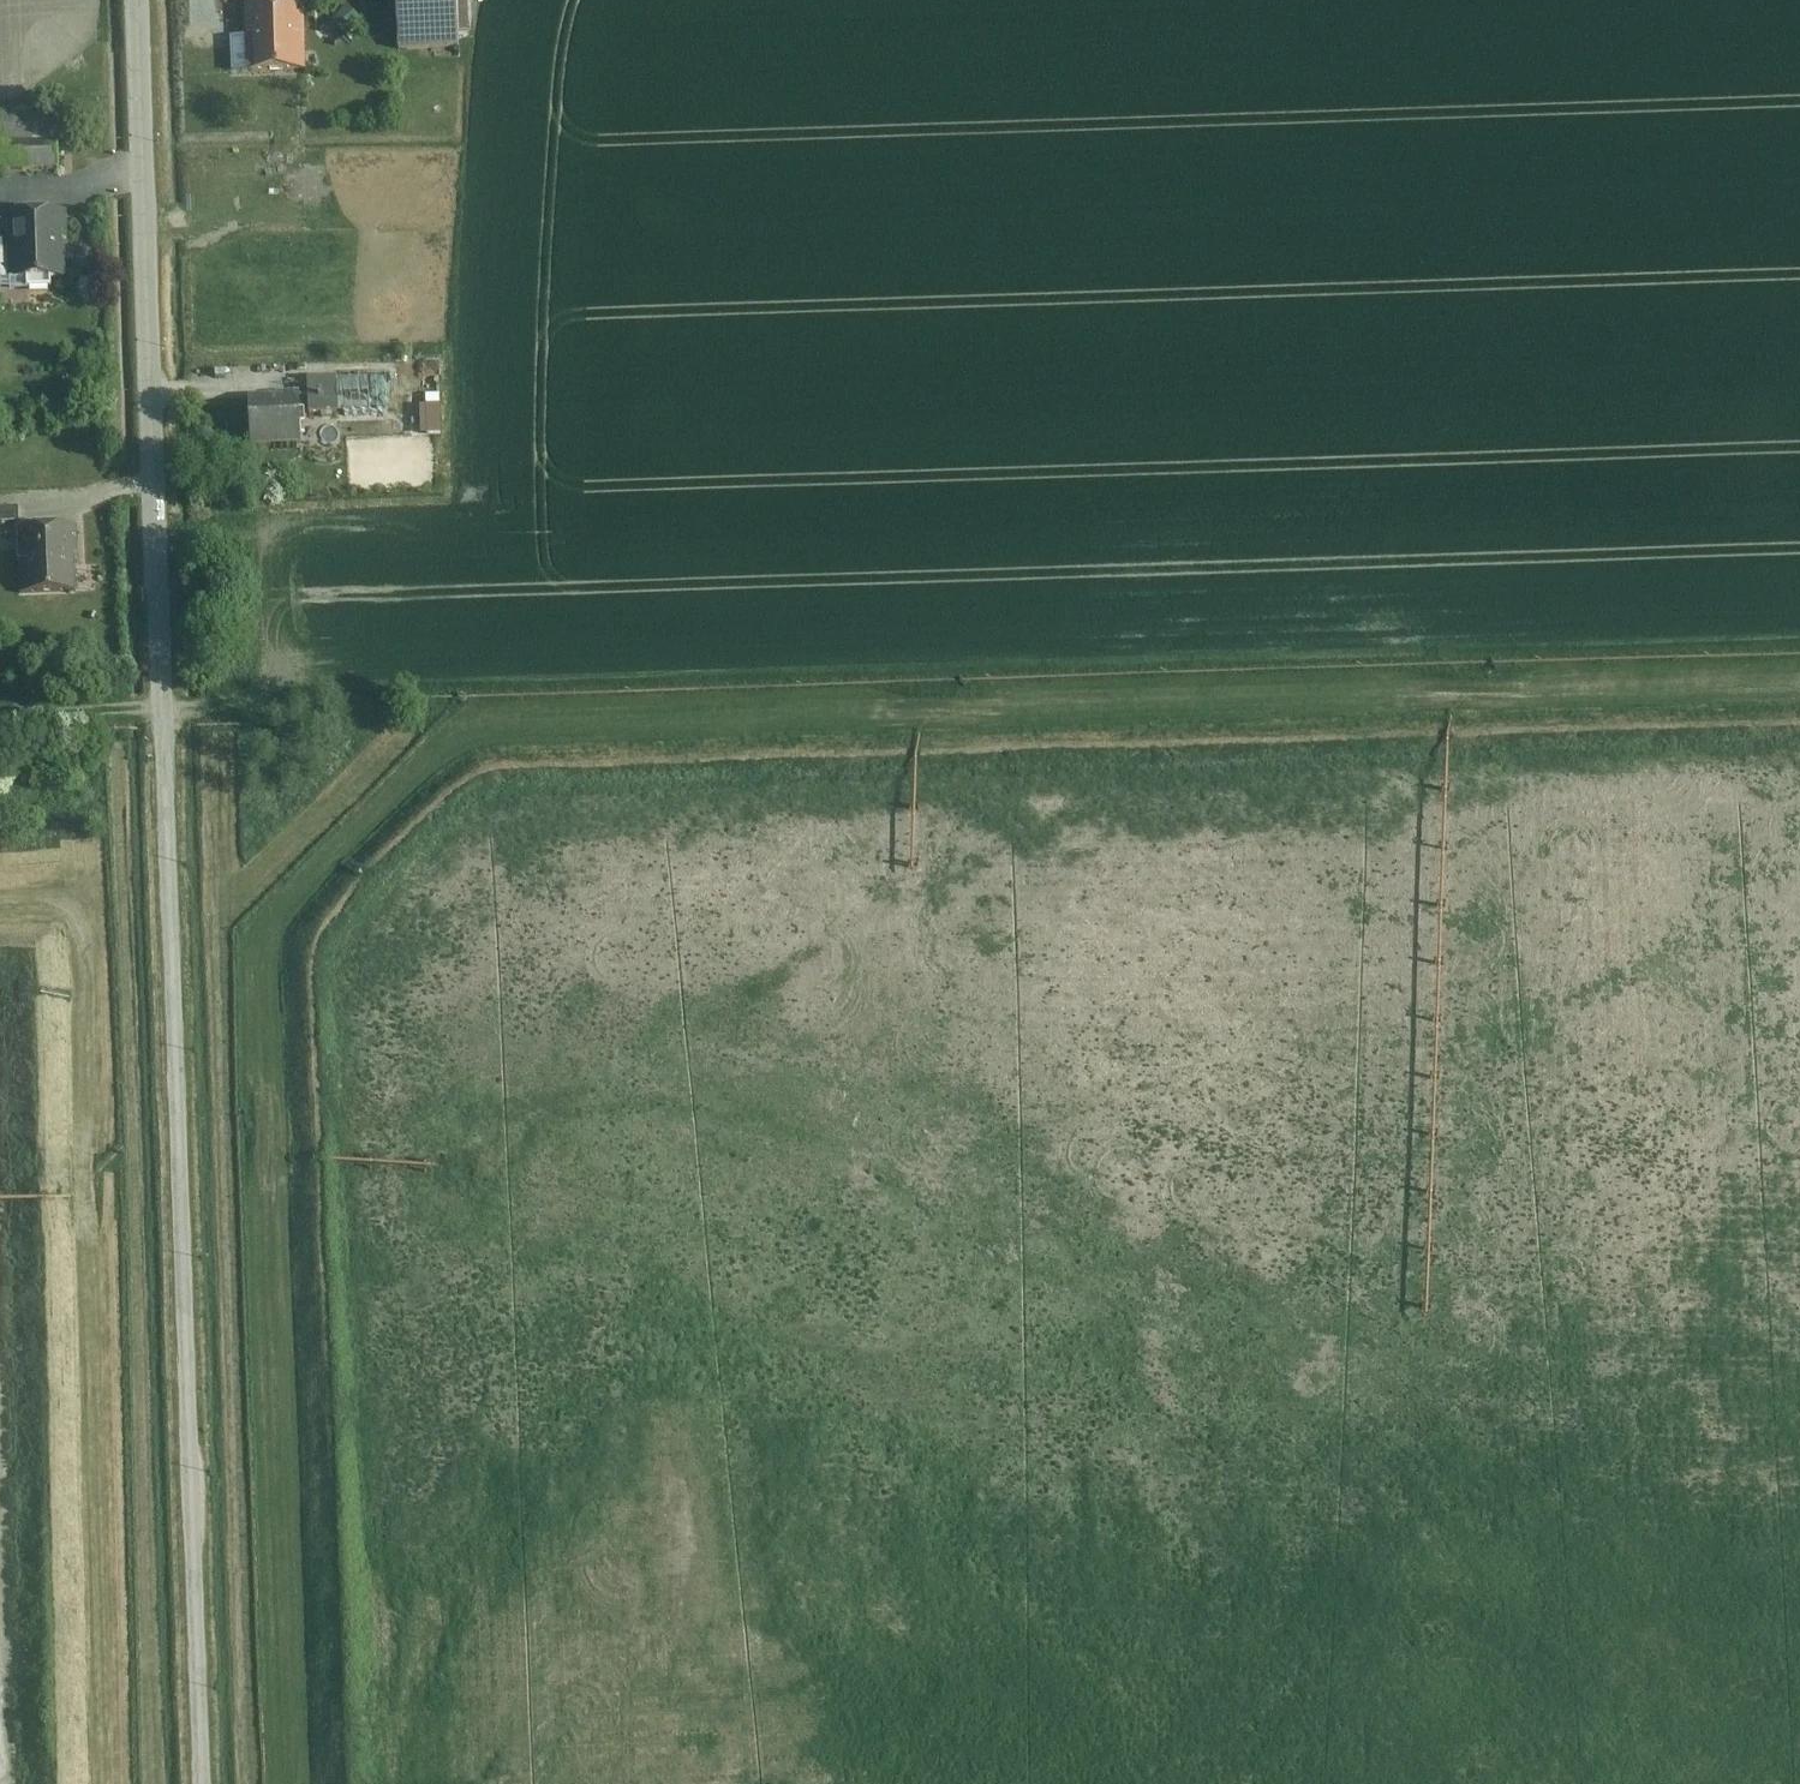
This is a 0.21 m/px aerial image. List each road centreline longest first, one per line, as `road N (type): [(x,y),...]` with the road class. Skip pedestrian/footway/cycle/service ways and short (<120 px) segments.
road 1 (unclassified): [(152,513),(204,1783)]
road 2 (residential): [(136,0),(152,513)]

